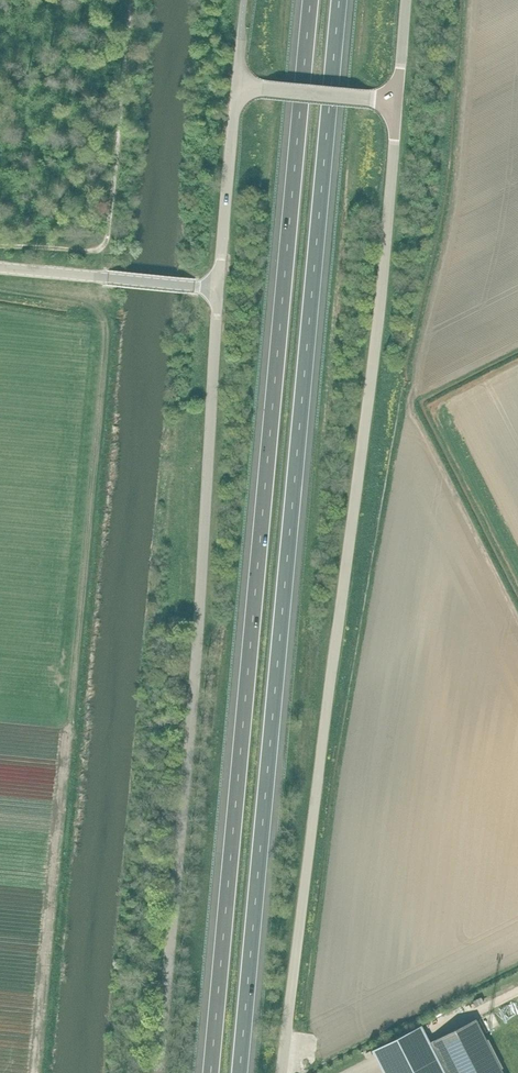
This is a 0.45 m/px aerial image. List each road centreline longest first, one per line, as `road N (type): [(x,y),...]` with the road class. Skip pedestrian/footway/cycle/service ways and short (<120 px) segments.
road 1 (motorway): [(311,0),(211,1072)]
road 2 (motorway): [(240,1072),(340,0)]
road 3 (unclassified): [(282,1072),(374,362),(397,101)]
road 4 (unclassified): [(160,1072),(219,288)]
road 5 (unclassified): [(219,288),(238,87)]
road 6 (unclassified): [(397,101),(238,87)]

